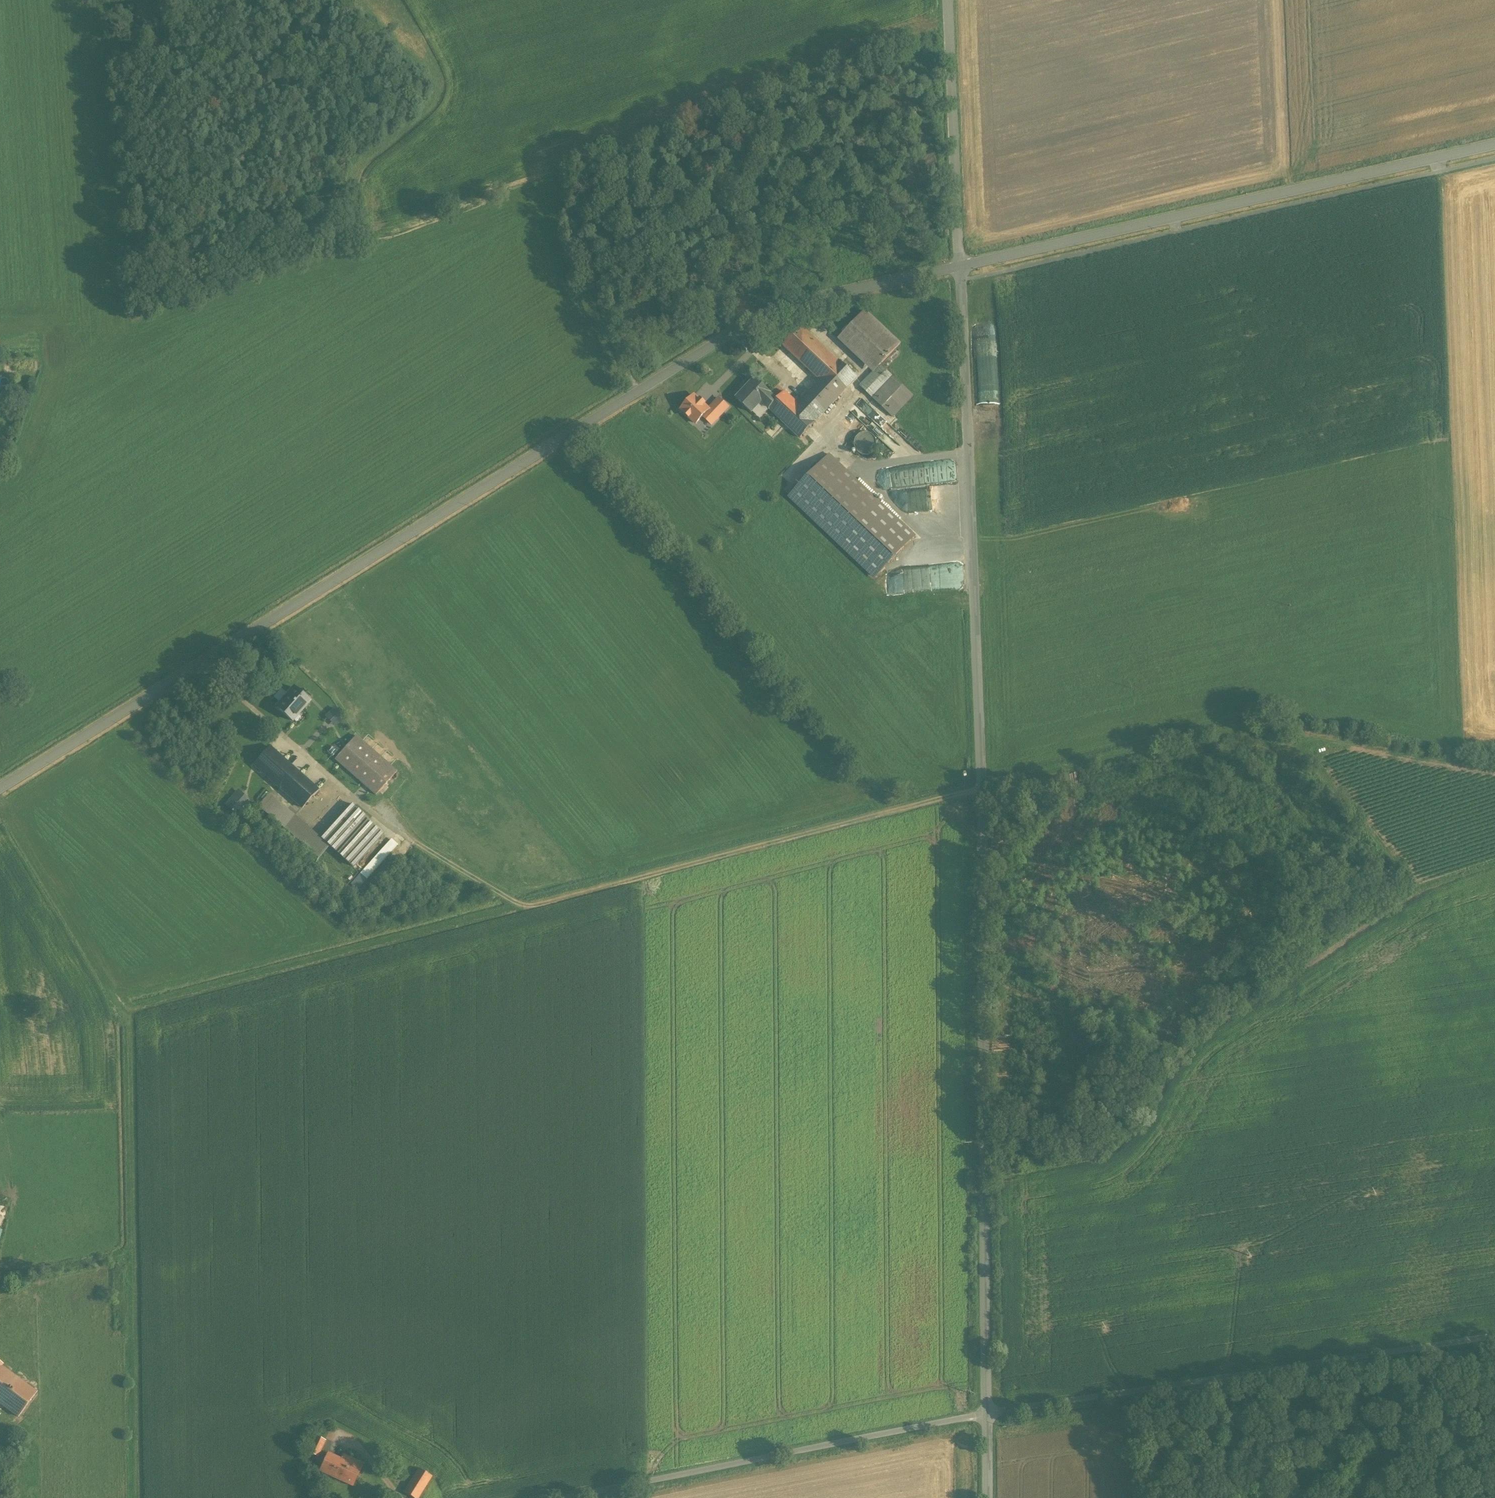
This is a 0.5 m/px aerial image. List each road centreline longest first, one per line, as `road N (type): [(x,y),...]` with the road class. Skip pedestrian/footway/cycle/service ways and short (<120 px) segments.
road 1 (unclassified): [(961,266),(983,788),(989,1409)]
road 2 (tertiary): [(0,789),(759,318),(961,266)]
road 3 (track): [(983,788),(530,907),(412,840),(365,796)]
road 4 (tertiary): [(961,266),(1494,144)]
road 5 (unclassified): [(989,1409),(1494,1334)]
road 6 (unclassified): [(989,1409),(541,1497)]
road 7 (unclassified): [(947,0),(961,266)]

